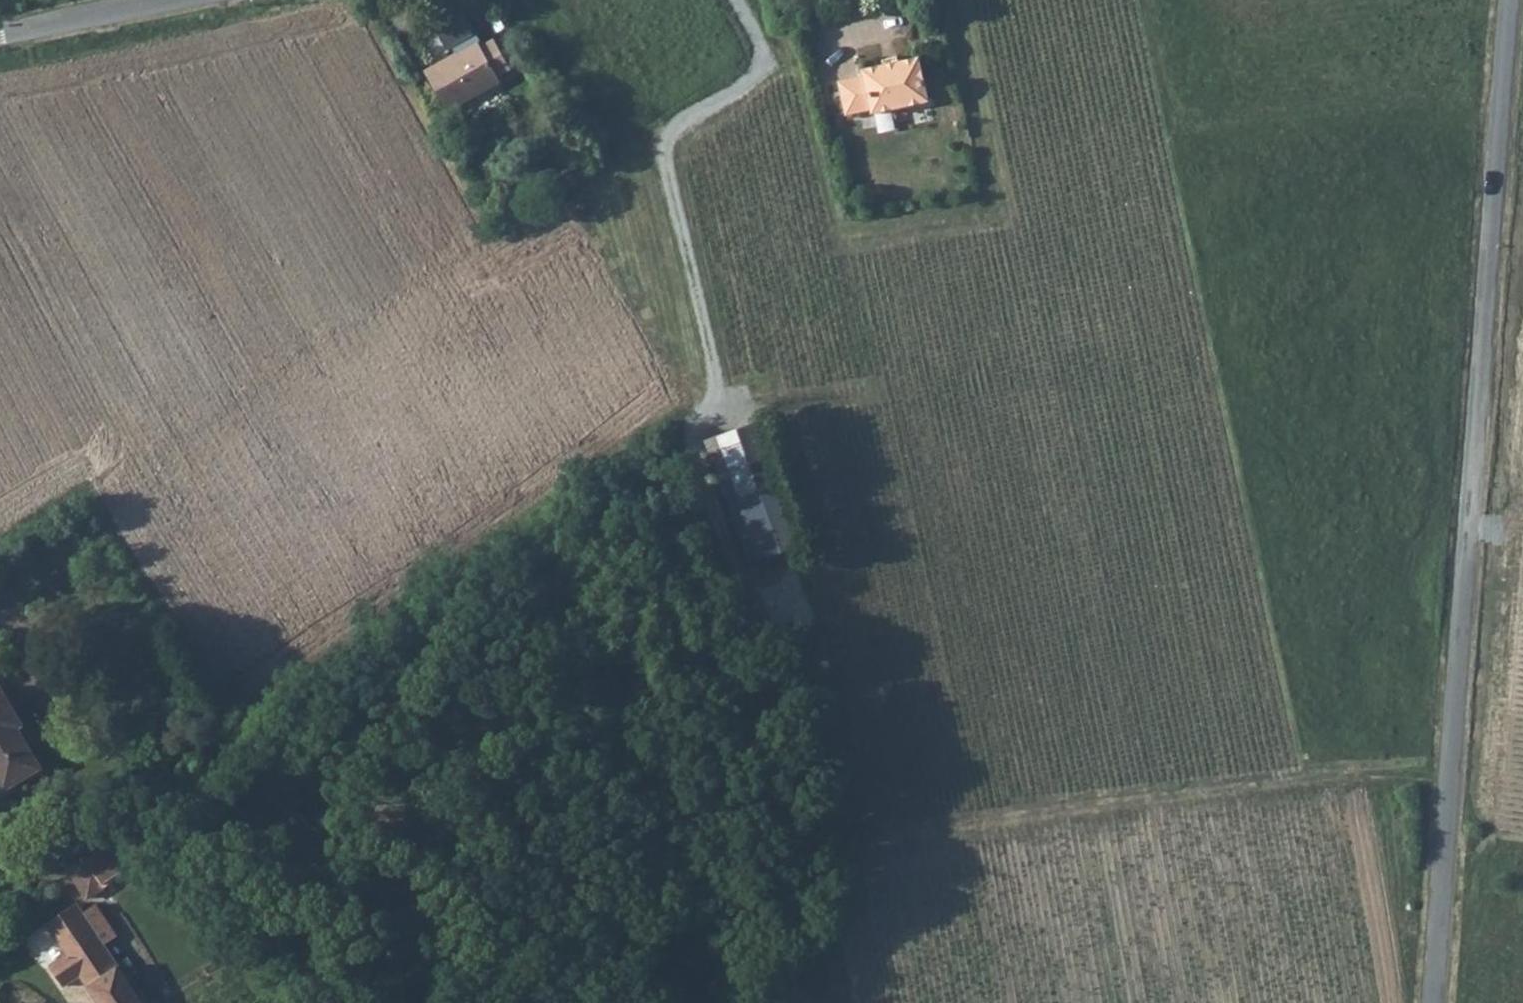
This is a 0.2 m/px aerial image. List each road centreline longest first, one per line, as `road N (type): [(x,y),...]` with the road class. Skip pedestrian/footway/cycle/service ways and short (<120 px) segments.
road 1 (track): [(1499,156),(1328,326),(1292,344),(721,406),(665,139),(676,122),(759,66),(758,43),(736,0)]
road 2 (residential): [(1511,0),(1433,1002)]
road 3 (residential): [(166,0),(0,36)]

